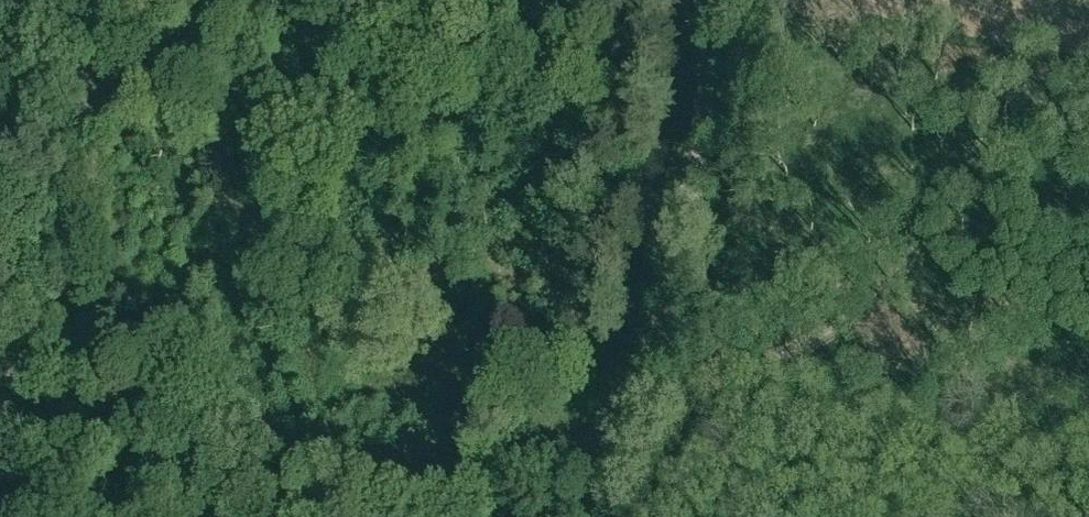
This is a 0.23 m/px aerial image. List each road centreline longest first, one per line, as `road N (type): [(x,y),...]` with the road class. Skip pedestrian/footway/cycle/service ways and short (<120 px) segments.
road 1 (unclassified): [(620,516),(659,367),(728,0)]

